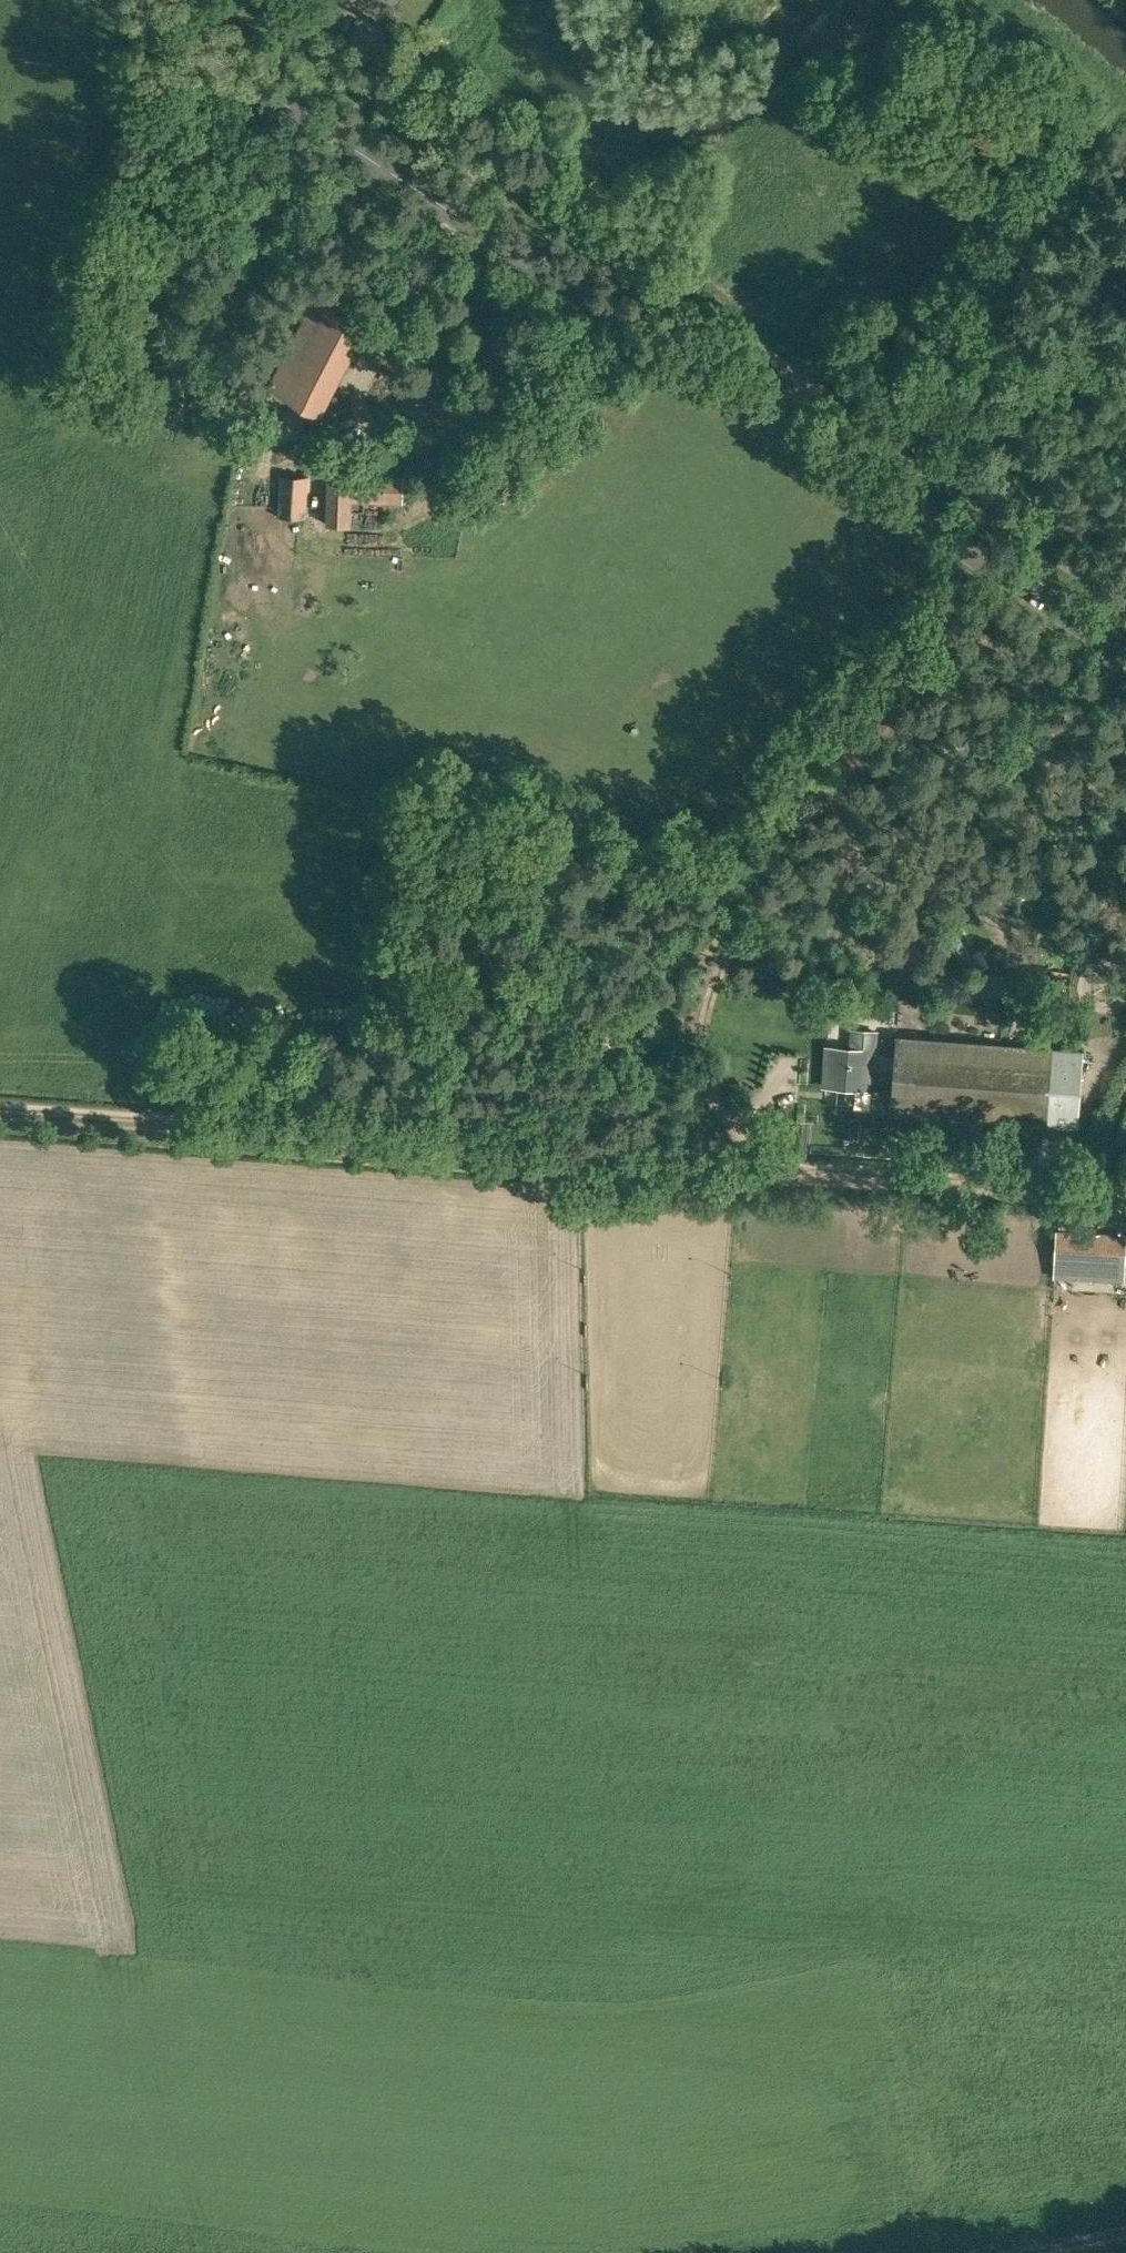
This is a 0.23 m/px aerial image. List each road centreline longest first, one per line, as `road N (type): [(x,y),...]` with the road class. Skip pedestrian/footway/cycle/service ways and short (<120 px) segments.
road 1 (secondary): [(1125,653),(119,0)]
road 2 (track): [(1125,1200),(0,1118)]

